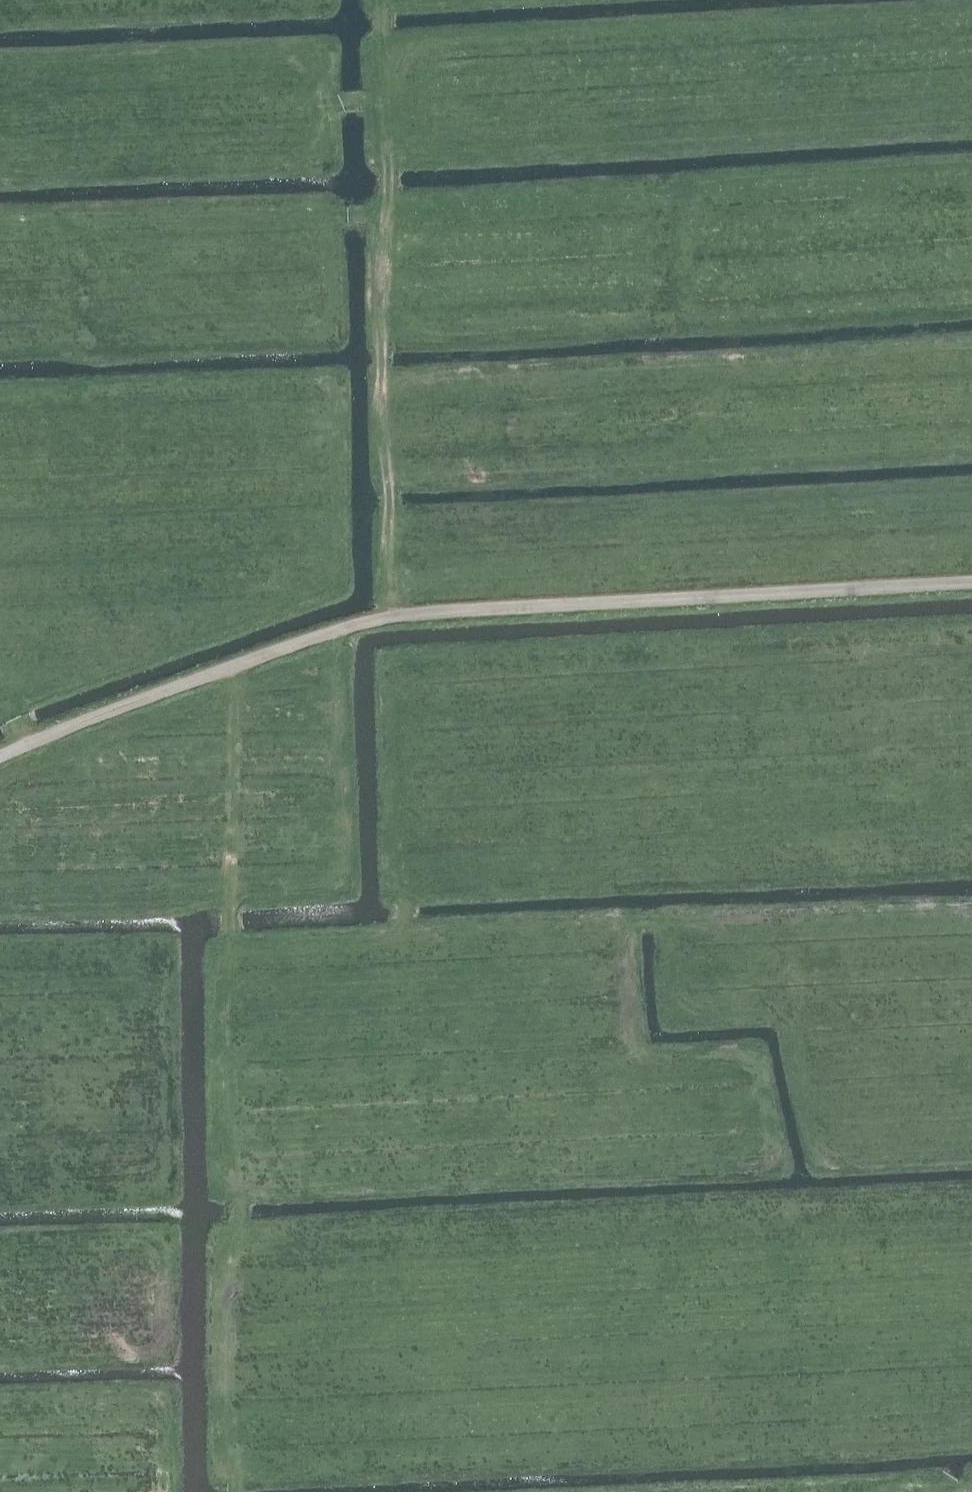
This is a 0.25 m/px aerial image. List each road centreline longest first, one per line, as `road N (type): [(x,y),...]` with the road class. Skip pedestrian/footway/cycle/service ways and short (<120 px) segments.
road 1 (track): [(0,757),(136,700),(395,616),(971,583)]
road 2 (track): [(373,0),(395,616)]

